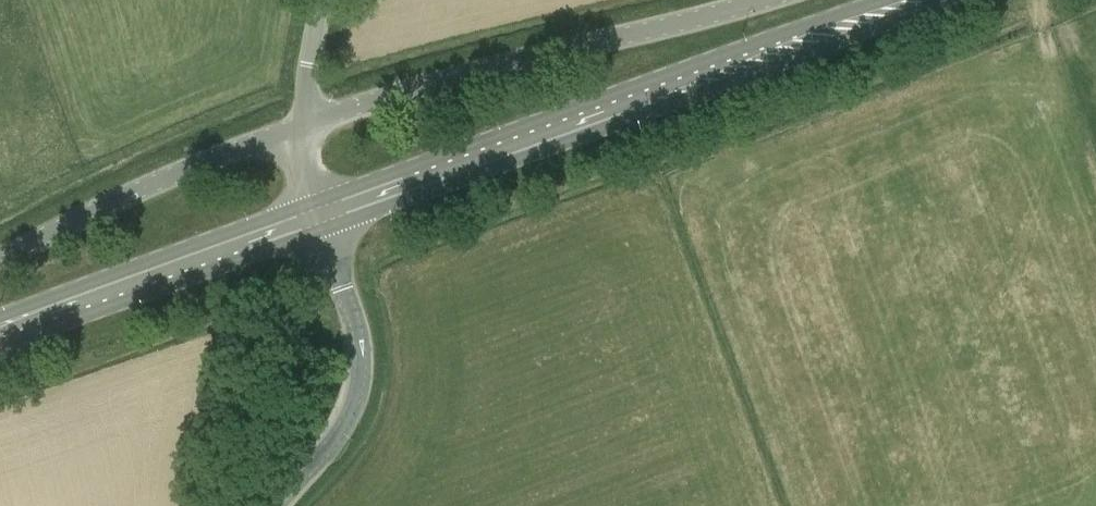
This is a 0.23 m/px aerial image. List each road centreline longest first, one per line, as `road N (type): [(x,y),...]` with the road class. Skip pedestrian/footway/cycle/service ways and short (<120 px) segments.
road 1 (secondary): [(326,211),(915,0)]
road 2 (unclassified): [(304,126),(764,0)]
road 3 (secondary): [(0,332),(326,211)]
road 4 (unclassified): [(0,261),(210,160),(304,126)]
road 5 (unclassified): [(286,505),(362,408),(365,327),(326,211)]
road 6 (tertiary): [(304,126),(300,98),(320,0)]

